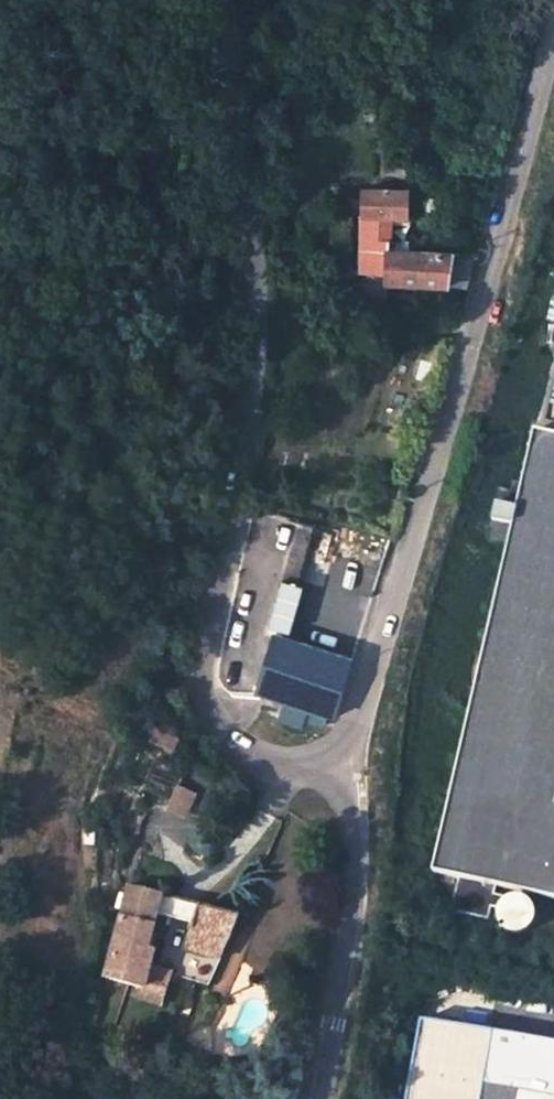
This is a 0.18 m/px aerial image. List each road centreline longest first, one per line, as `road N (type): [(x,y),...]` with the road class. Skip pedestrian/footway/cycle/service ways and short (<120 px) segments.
road 1 (unclassified): [(335,755),(302,767),(255,761),(226,743),(204,709),(198,670),(256,354),(242,141),(219,0)]
road 2 (unclassified): [(335,755),(356,719),(495,264),(553,37)]
road 3 (unclassified): [(335,755),(355,868),(321,1098)]

